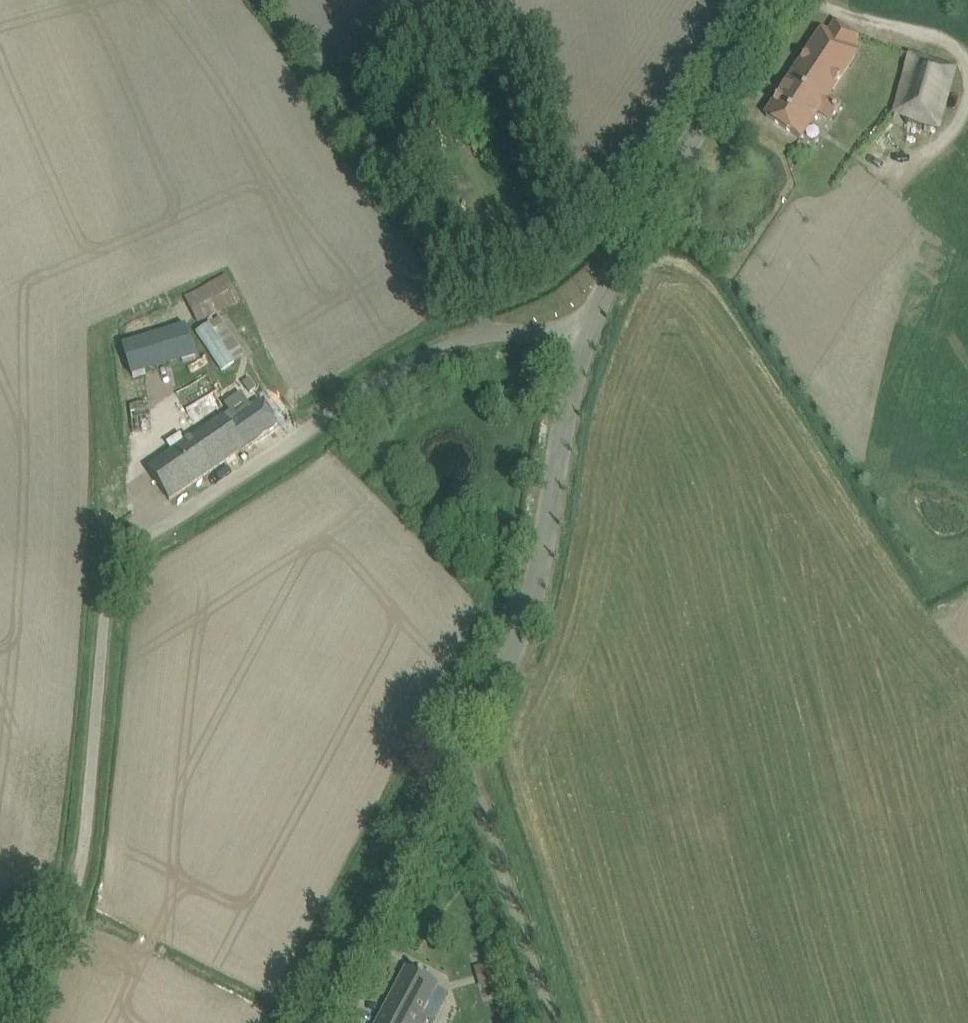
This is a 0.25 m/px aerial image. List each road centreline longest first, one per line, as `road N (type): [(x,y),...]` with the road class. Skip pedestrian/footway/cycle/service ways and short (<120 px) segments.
road 1 (unclassified): [(4,1022),(79,873),(102,629),(119,556),(391,375),(455,342),(584,327)]
road 2 (unclassified): [(452,772),(539,593),(584,327)]
road 3 (unclassified): [(584,327),(769,0)]
road 4 (unclassified): [(332,1022),(452,772)]
road 5 (unclassified): [(553,1022),(474,790),(452,772)]

